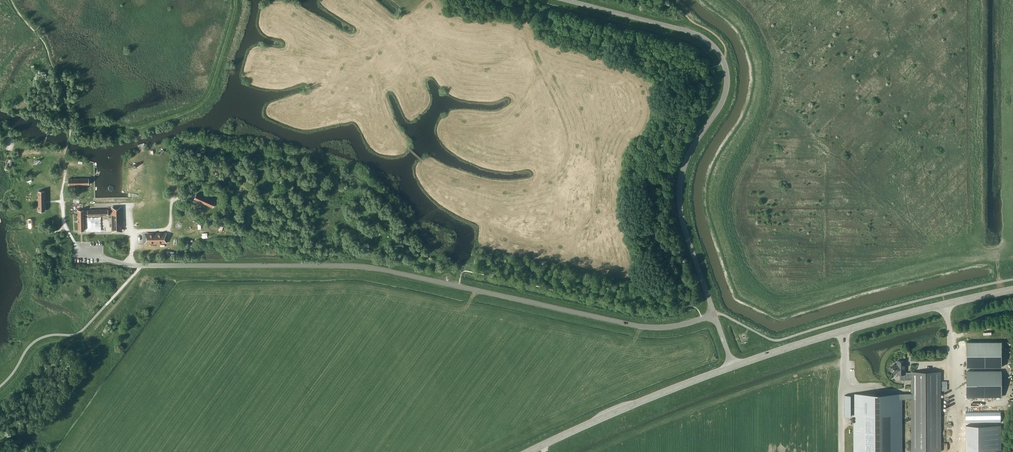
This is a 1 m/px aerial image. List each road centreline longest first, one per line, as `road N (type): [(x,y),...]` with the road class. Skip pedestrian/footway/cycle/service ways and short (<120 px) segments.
road 1 (unclassified): [(714,314),(645,326),(365,267),(106,259)]
road 2 (unclassified): [(714,314),(680,192),(690,152),(726,92),(721,57),(695,33),(567,0)]
road 3 (secondary): [(733,366),(1012,289)]
road 4 (secondary): [(528,451),(733,366)]

